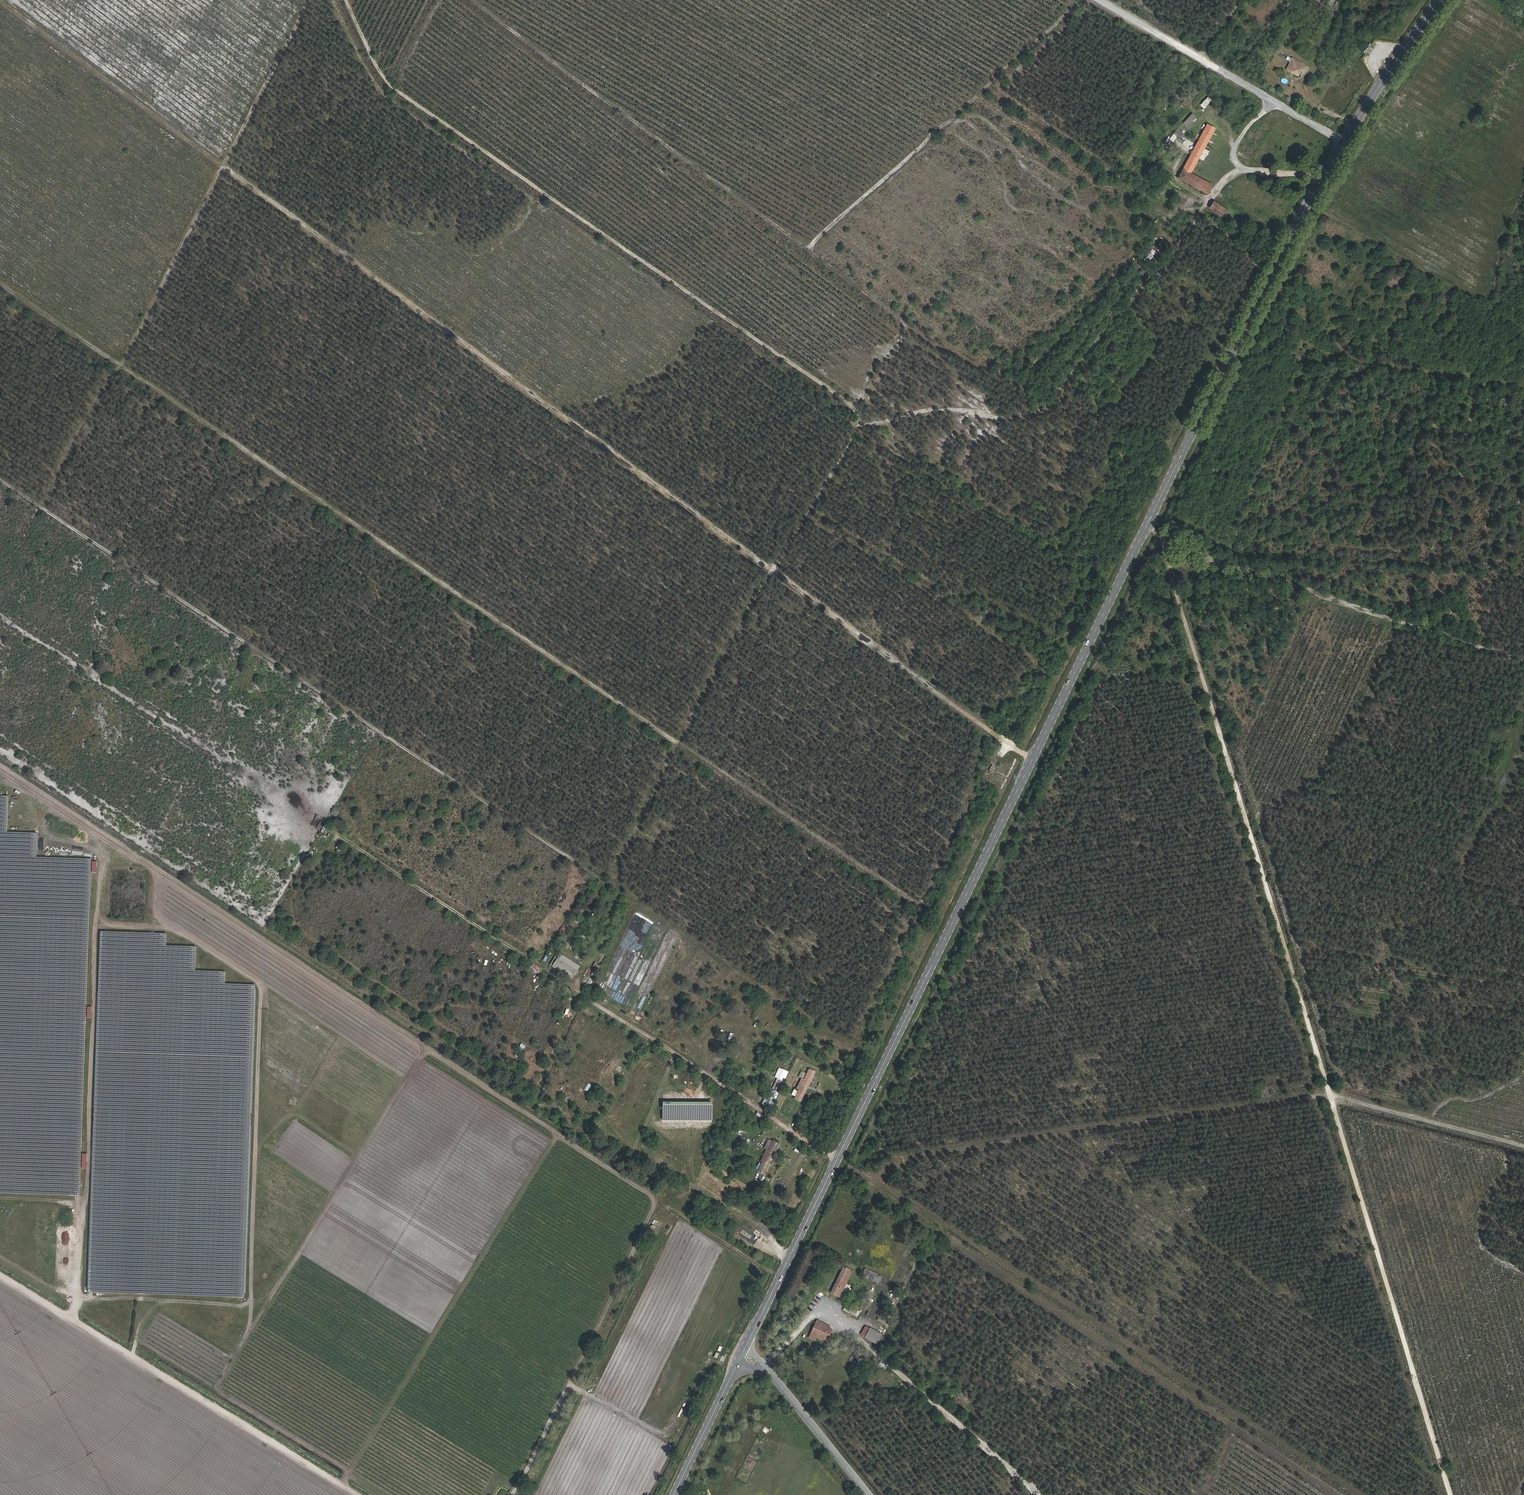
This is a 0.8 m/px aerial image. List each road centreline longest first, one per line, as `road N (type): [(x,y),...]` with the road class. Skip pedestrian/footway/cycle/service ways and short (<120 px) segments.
road 1 (primary): [(1441,0),(1279,254),(747,1345)]
road 2 (track): [(1006,743),(0,0)]
road 3 (track): [(615,875),(728,646),(859,422),(842,397),(393,88),(346,0)]
road 4 (track): [(0,767),(428,1050),(219,1377),(220,1392),(350,1472)]
road 5 (track): [(1451,1494),(1175,588),(1181,576),(1219,561)]
road 6 (track): [(578,993),(616,890),(0,479)]
road 7 (track): [(679,741),(0,284)]
road 8 (track): [(428,1050),(652,1195),(655,1207),(513,1494)]
road 9 (track): [(0,790),(99,856),(73,1320)]
road 10 (track): [(859,422),(929,409),(998,419),(1050,405),(1216,193)]
road 11 (track): [(356,1494),(0,1275)]
road 12 (track): [(344,1487),(558,1134)]
road 13 (track): [(241,1347),(251,1311),(258,937)]
road 14 (track): [(1147,524),(1174,551),(1523,660)]
road 15 (track): [(569,1388),(661,1433),(674,1426),(697,1368),(621,1330),(587,1386)]
road 16 (track): [(1106,0),(1344,142)]
road 17 (track): [(766,1229),(693,1186),(673,1186),(639,1167),(621,1126),(580,1102)]
road 18 (track): [(1331,1098),(1523,1146)]
road 19 (track): [(97,928),(178,931),(261,974)]
road 20 (tertiary): [(869,1494),(773,1375)]
road 21 (primary): [(739,1362),(674,1494)]
road 22 (track): [(669,1207),(780,1276)]

